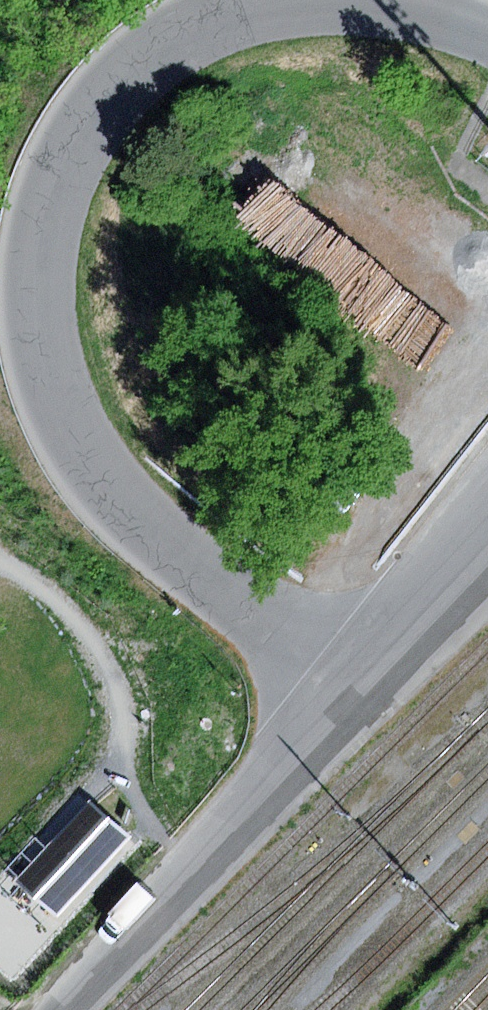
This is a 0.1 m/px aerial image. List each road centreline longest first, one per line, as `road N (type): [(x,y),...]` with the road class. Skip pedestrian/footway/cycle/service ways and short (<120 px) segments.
road 1 (unclassified): [(257,0),(182,31),(141,59),(84,121),(48,197),(38,246),(38,338),(67,420),(118,499),(342,698)]
road 2 (unclassified): [(53,1009),(342,698)]
road 3 (unclassified): [(342,698),(487,517)]
road 4 (unclassified): [(487,38),(362,0)]

